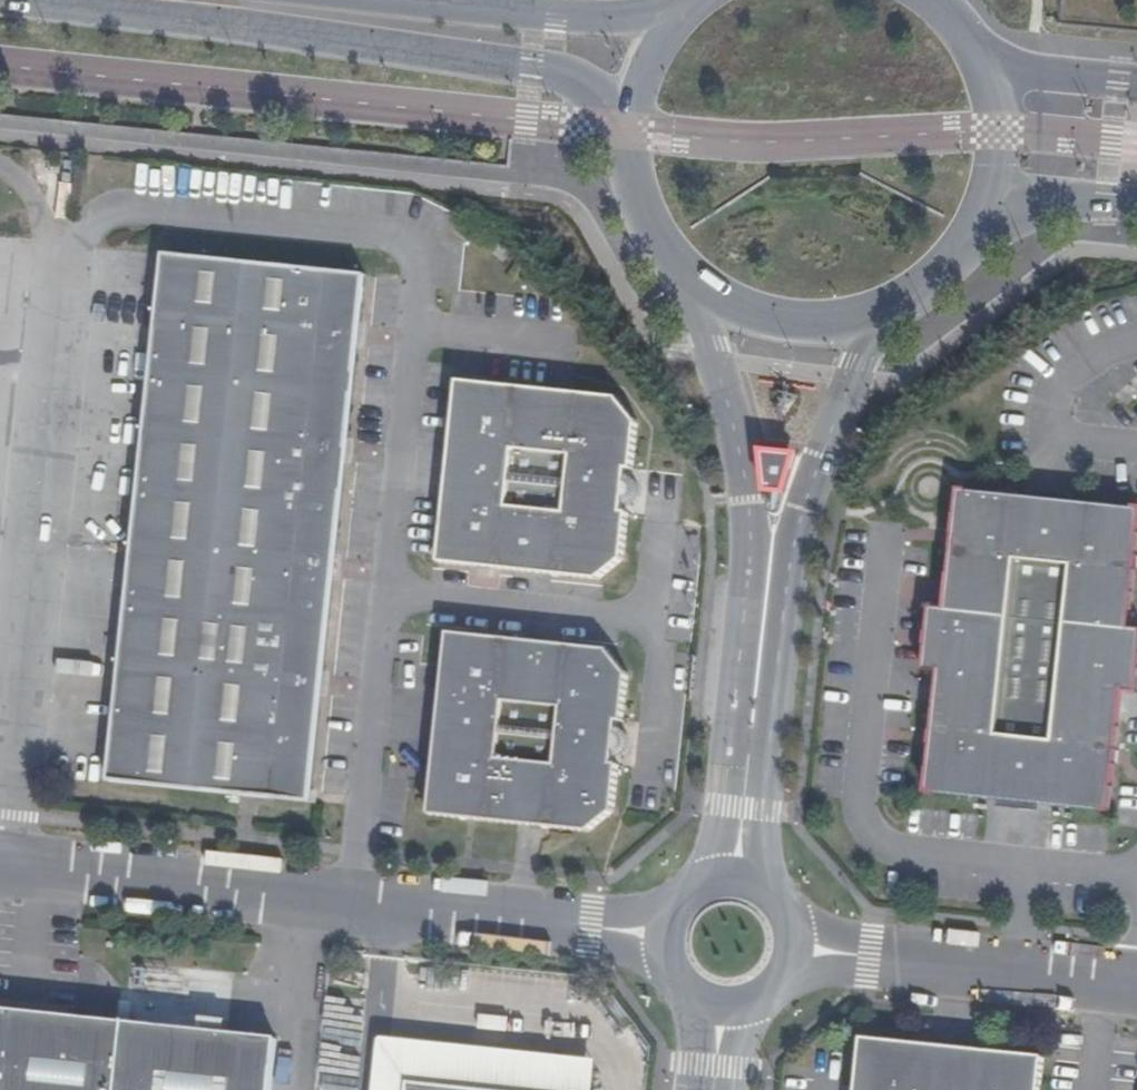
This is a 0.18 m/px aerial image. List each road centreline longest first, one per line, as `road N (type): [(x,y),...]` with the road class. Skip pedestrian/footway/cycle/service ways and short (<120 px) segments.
road 1 (unclassified): [(0,865),(666,936)]
road 2 (primary): [(2,0),(533,68),(631,107)]
road 3 (unclassified): [(787,950),(1136,991)]
road 4 (unclassified): [(733,883),(769,579)]
road 5 (unclassified): [(697,284),(769,579)]
road 6 (unclassified): [(769,579),(882,311)]
road 7 (primary): [(676,16),(414,0)]
road 8 (primary): [(631,107),(631,180),(649,227),(697,284)]
road 9 (primary): [(697,284),(761,316),(819,324),(882,311)]
road 10 (primary): [(984,212),(1080,200),(1136,203)]
road 11 (primary): [(1136,82),(985,69)]
road 12 (primary): [(984,212),(1000,131),(985,69)]
road 13 (primary): [(882,311),(957,258),(984,212)]

